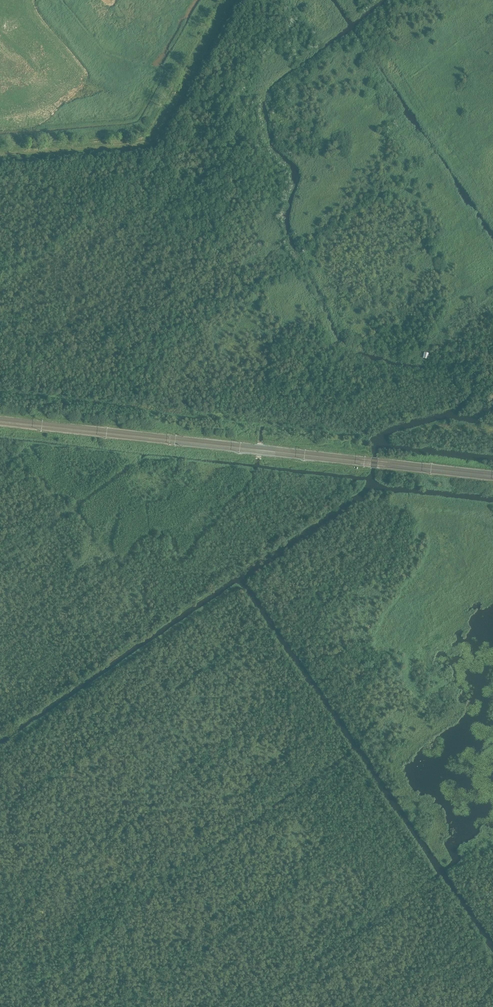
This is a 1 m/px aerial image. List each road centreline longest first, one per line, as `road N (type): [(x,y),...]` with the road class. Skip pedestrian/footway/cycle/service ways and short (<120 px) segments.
road 1 (track): [(0,149),(150,135),(226,0)]

